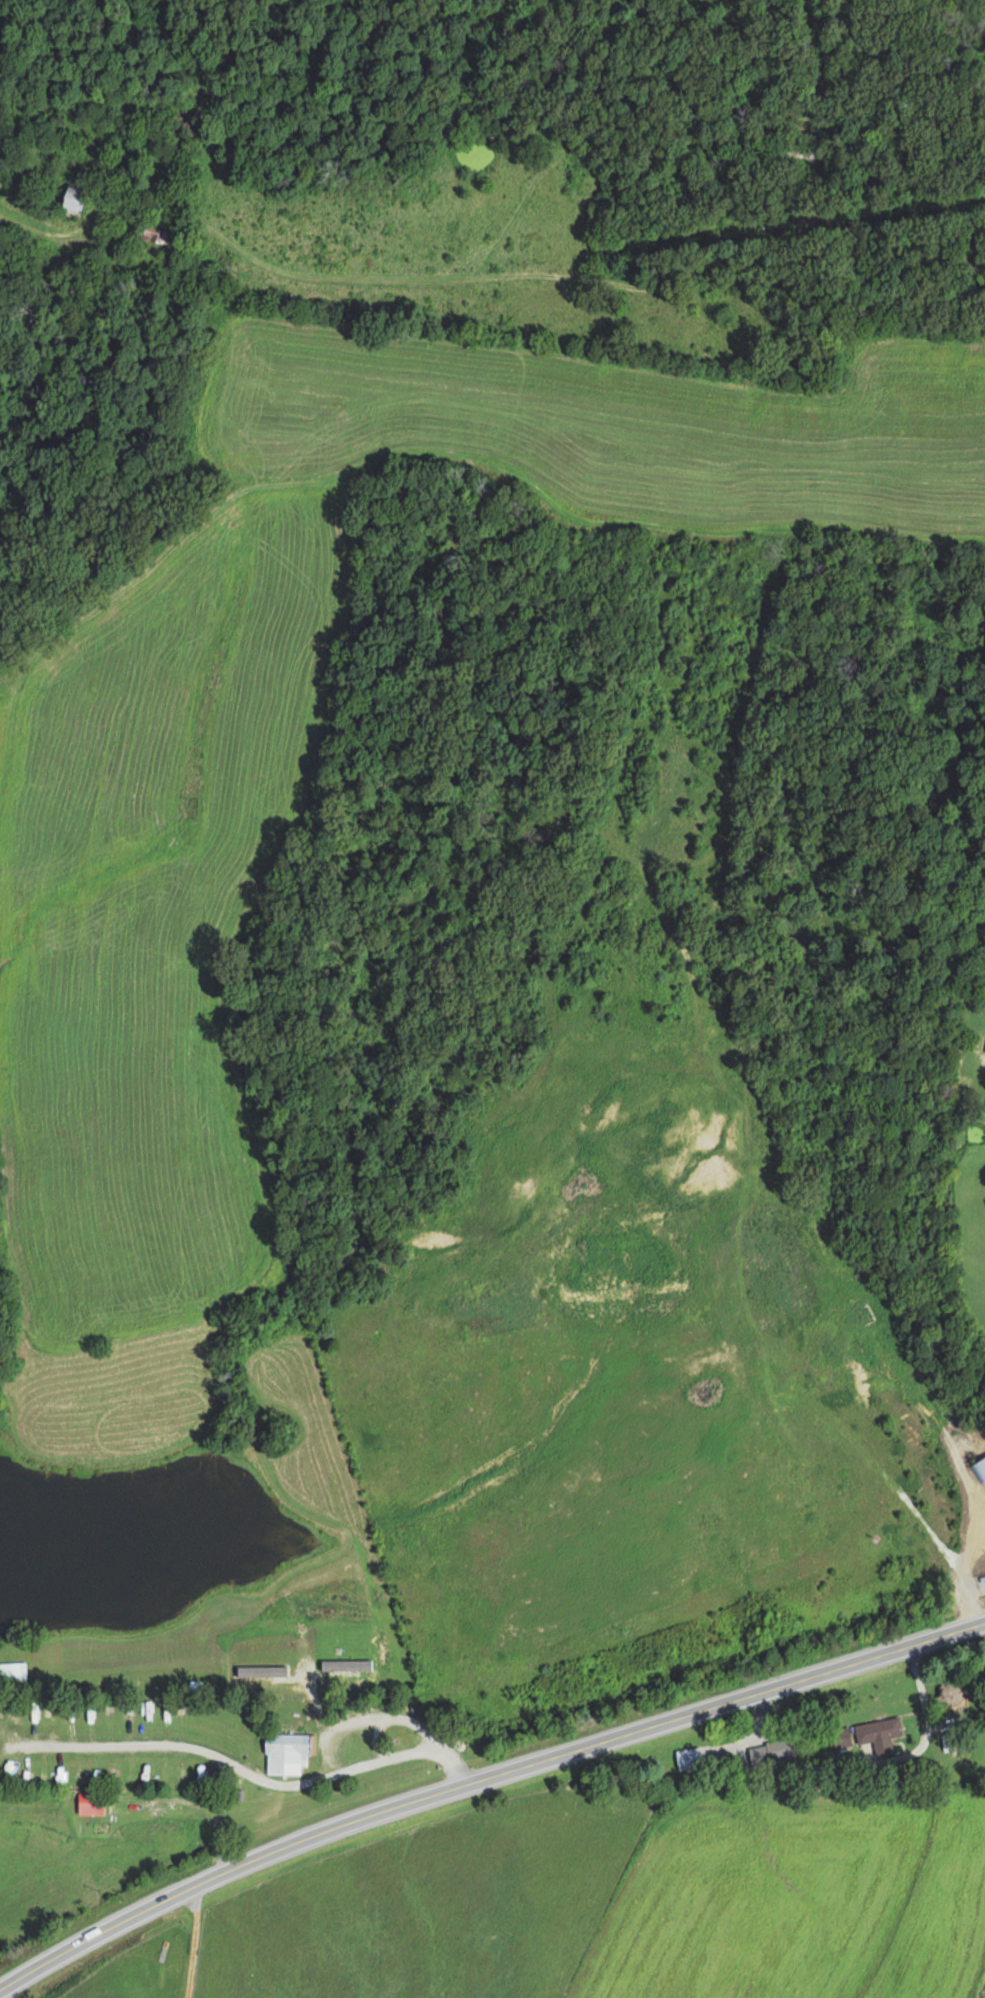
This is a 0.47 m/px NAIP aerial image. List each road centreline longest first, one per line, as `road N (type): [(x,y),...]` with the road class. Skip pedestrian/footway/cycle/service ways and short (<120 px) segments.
road 1 (primary): [(0,1990),(108,1928),(337,1825),(984,1622)]

